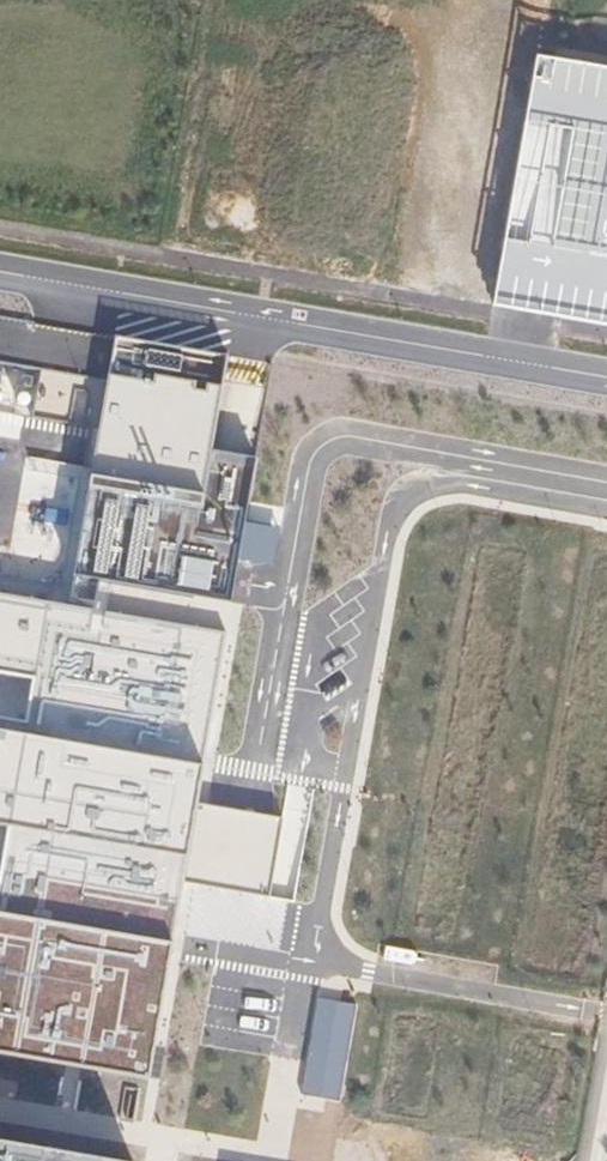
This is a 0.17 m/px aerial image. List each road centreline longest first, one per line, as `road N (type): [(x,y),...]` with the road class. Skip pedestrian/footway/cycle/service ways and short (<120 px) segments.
road 1 (unclassified): [(606,379),(0,271)]

